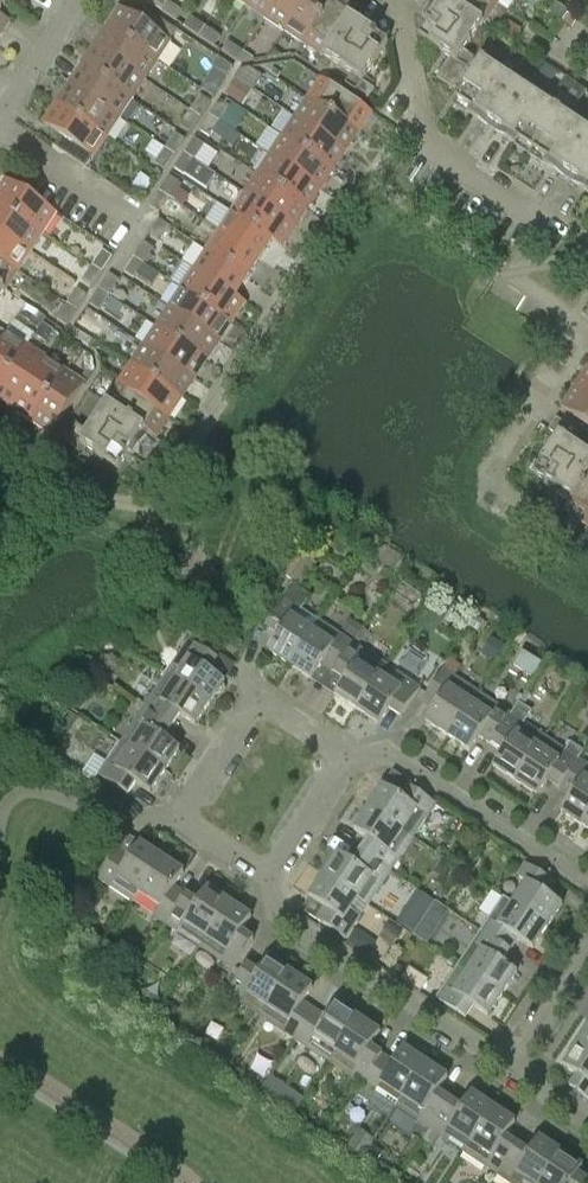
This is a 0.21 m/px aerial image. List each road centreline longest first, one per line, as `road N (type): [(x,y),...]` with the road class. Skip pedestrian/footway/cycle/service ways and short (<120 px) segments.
road 1 (residential): [(270,878),(181,816),(257,702),(347,762)]
road 2 (residential): [(511,1070),(276,917),(270,878)]
road 3 (residential): [(541,221),(423,145),(394,0)]
road 4 (residential): [(587,886),(387,756),(347,762)]
road 5 (residential): [(149,226),(0,129)]
road 6 (residential): [(511,1070),(587,950)]
road 7 (residential): [(347,762),(270,878)]

